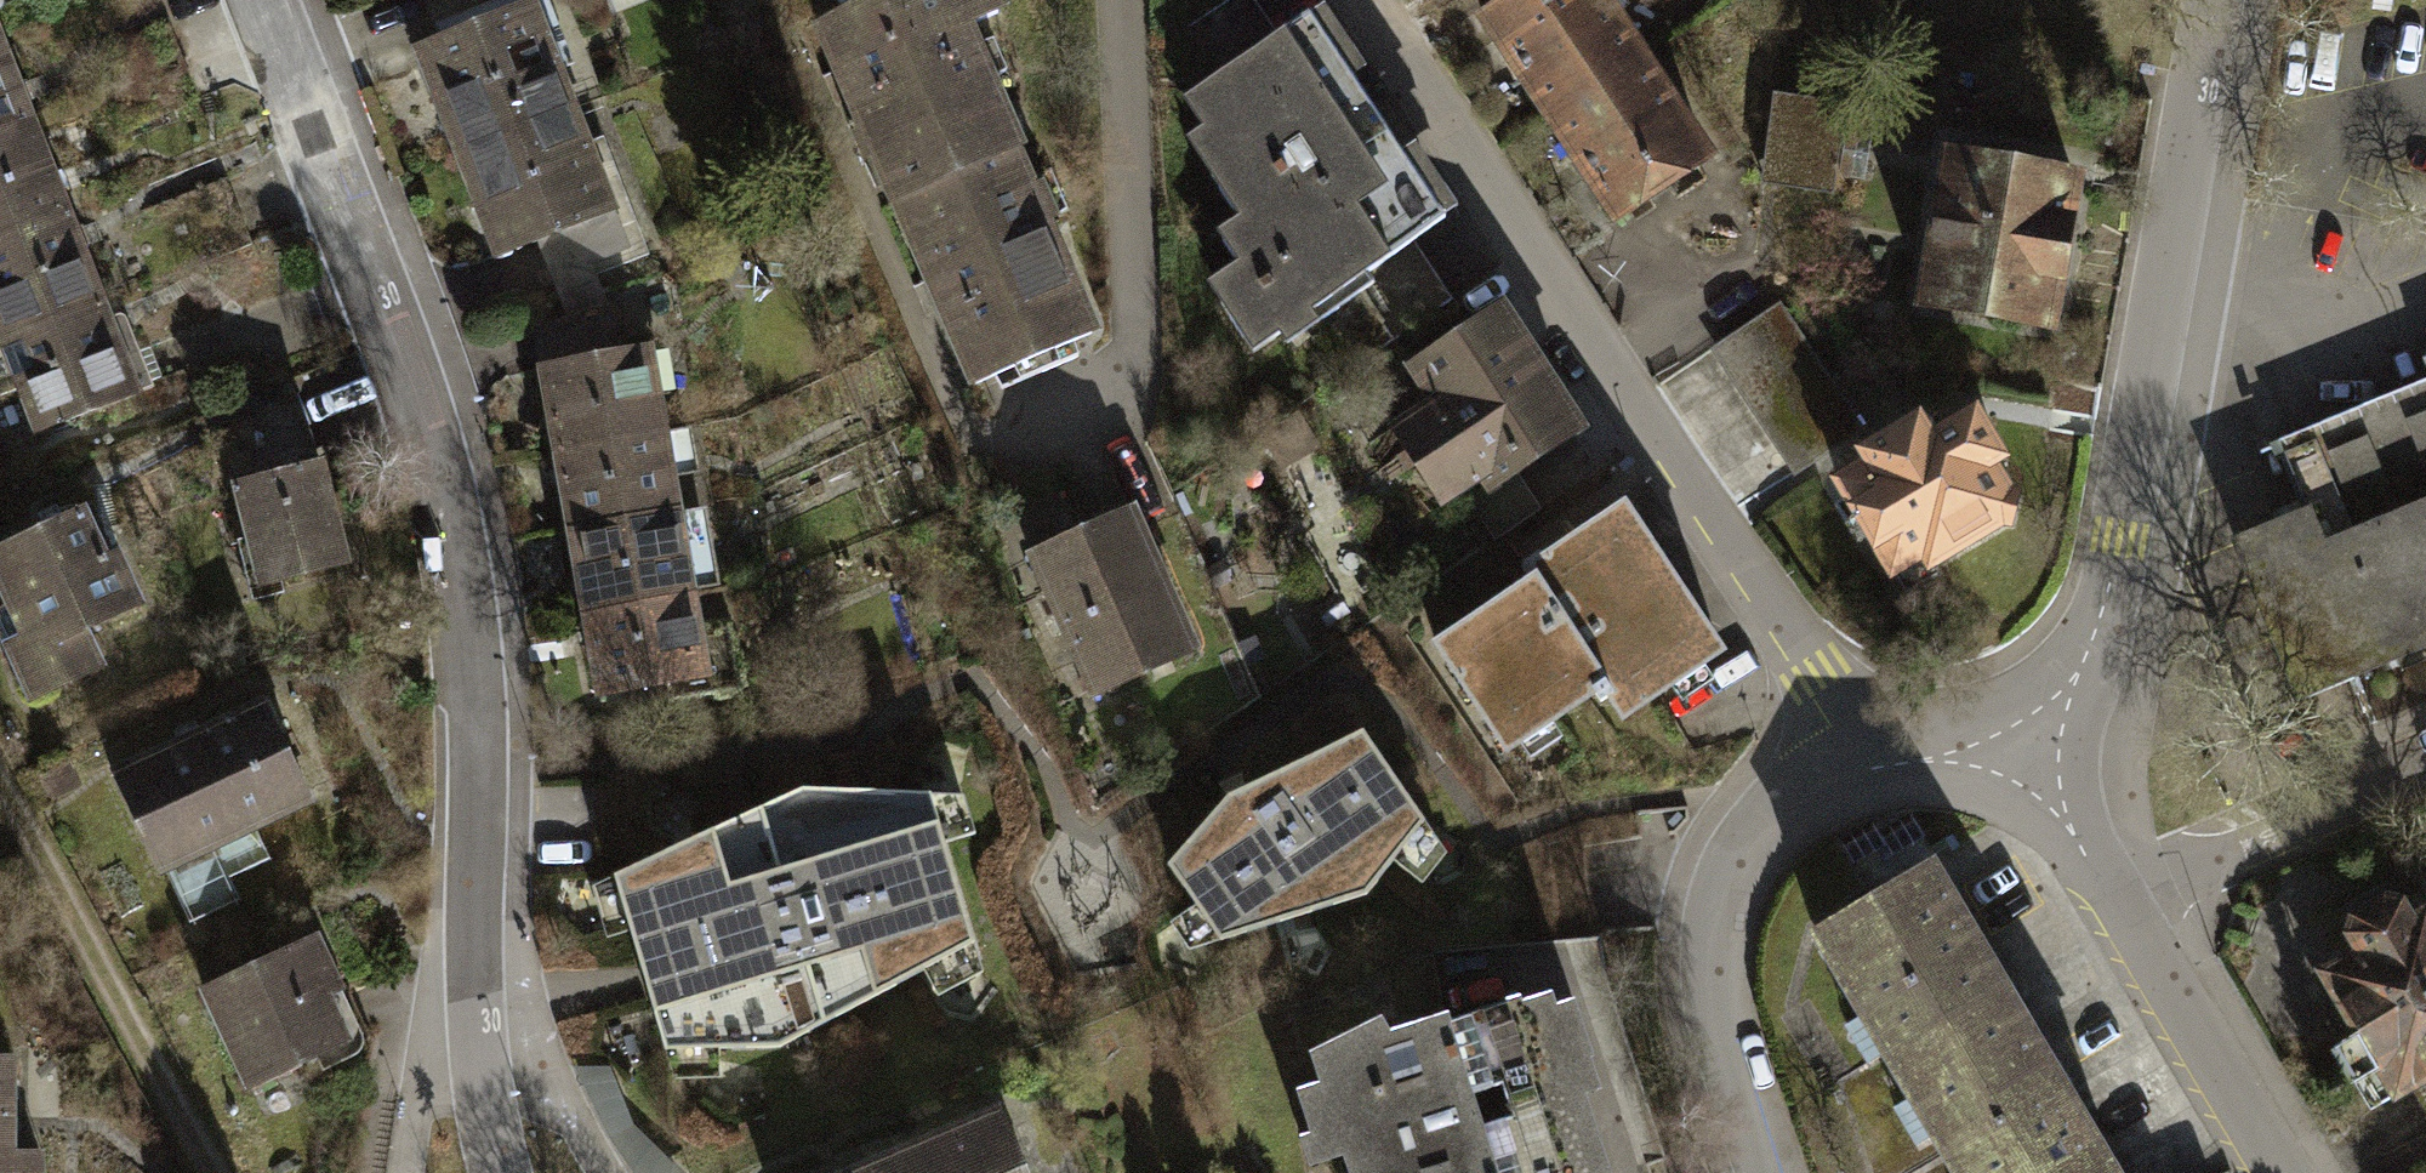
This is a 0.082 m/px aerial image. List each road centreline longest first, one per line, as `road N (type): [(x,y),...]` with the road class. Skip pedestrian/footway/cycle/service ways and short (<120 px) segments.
road 1 (residential): [(273,0),(387,290),(441,464),(475,651),(484,801),(480,1064),(502,1172)]
road 2 (residential): [(1871,769),(1816,673),(1369,0)]
road 3 (residential): [(2025,759),(2092,648),(2121,538),(2213,0)]
road 4 (residential): [(1871,769),(1776,817),(1724,900),(1719,982),(1739,1102),(1762,1172)]
road 5 (residential): [(2124,908),(2425,781)]
road 6 (residential): [(2124,908),(2280,1172)]
road 7 (residential): [(2025,759),(2124,908)]
road 8 (residential): [(1871,769),(2025,759)]

